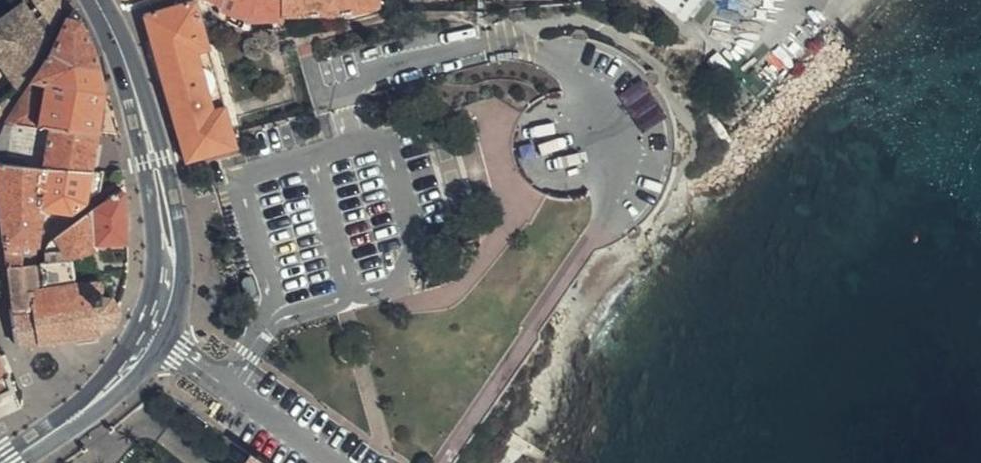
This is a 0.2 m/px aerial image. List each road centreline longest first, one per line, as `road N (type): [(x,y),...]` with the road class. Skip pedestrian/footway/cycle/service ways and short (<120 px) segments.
road 1 (secondary): [(147,339),(167,274),(165,223),(134,87),(96,0)]
road 2 (residential): [(147,339),(331,462)]
road 3 (secondary): [(2,462),(73,420),(147,339)]

